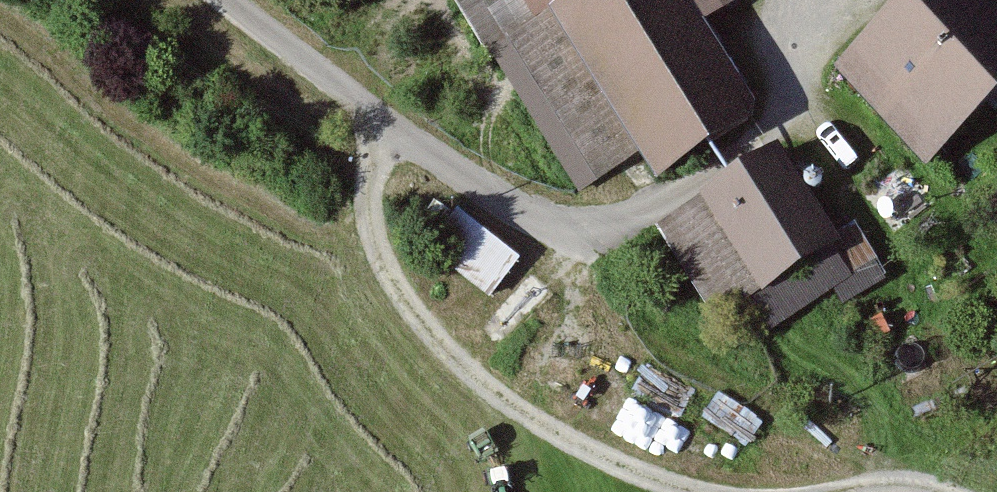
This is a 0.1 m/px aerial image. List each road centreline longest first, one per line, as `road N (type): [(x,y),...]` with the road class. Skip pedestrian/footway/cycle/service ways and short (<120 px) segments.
road 1 (unclassified): [(699,491),(609,457),(490,386),(423,321),(368,220),(376,119),(229,0)]
road 2 (track): [(878,0),(775,134),(635,220),(566,231),(376,119)]
road 3 (unclassified): [(946,491),(879,482),(730,491)]

